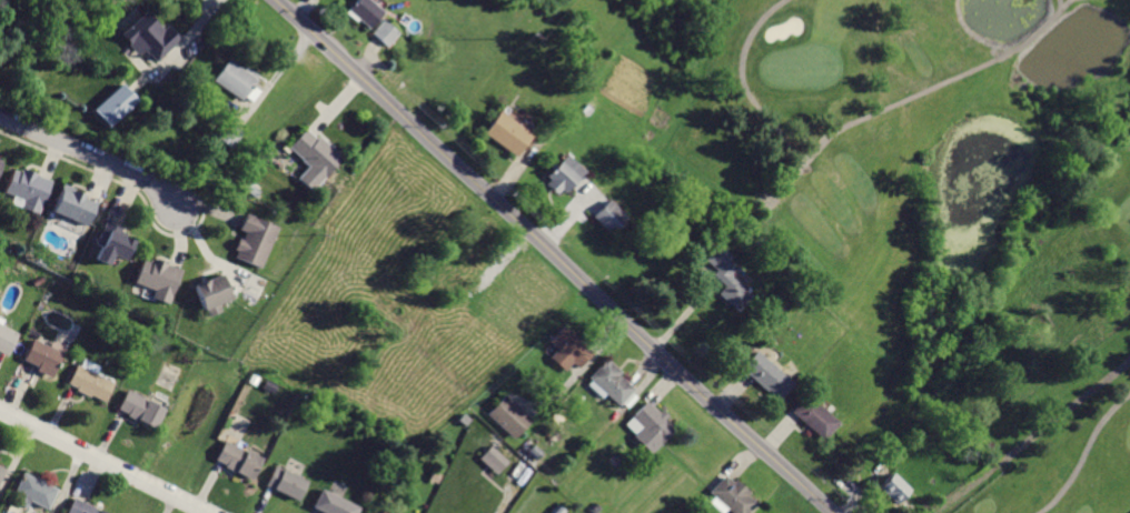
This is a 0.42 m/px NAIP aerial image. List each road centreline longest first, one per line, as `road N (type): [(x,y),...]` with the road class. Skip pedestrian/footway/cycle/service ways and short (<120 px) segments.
road 1 (residential): [(275,0),(831,512)]
road 2 (residential): [(0,410),(208,512)]
road 3 (residential): [(0,116),(143,179),(176,208)]

